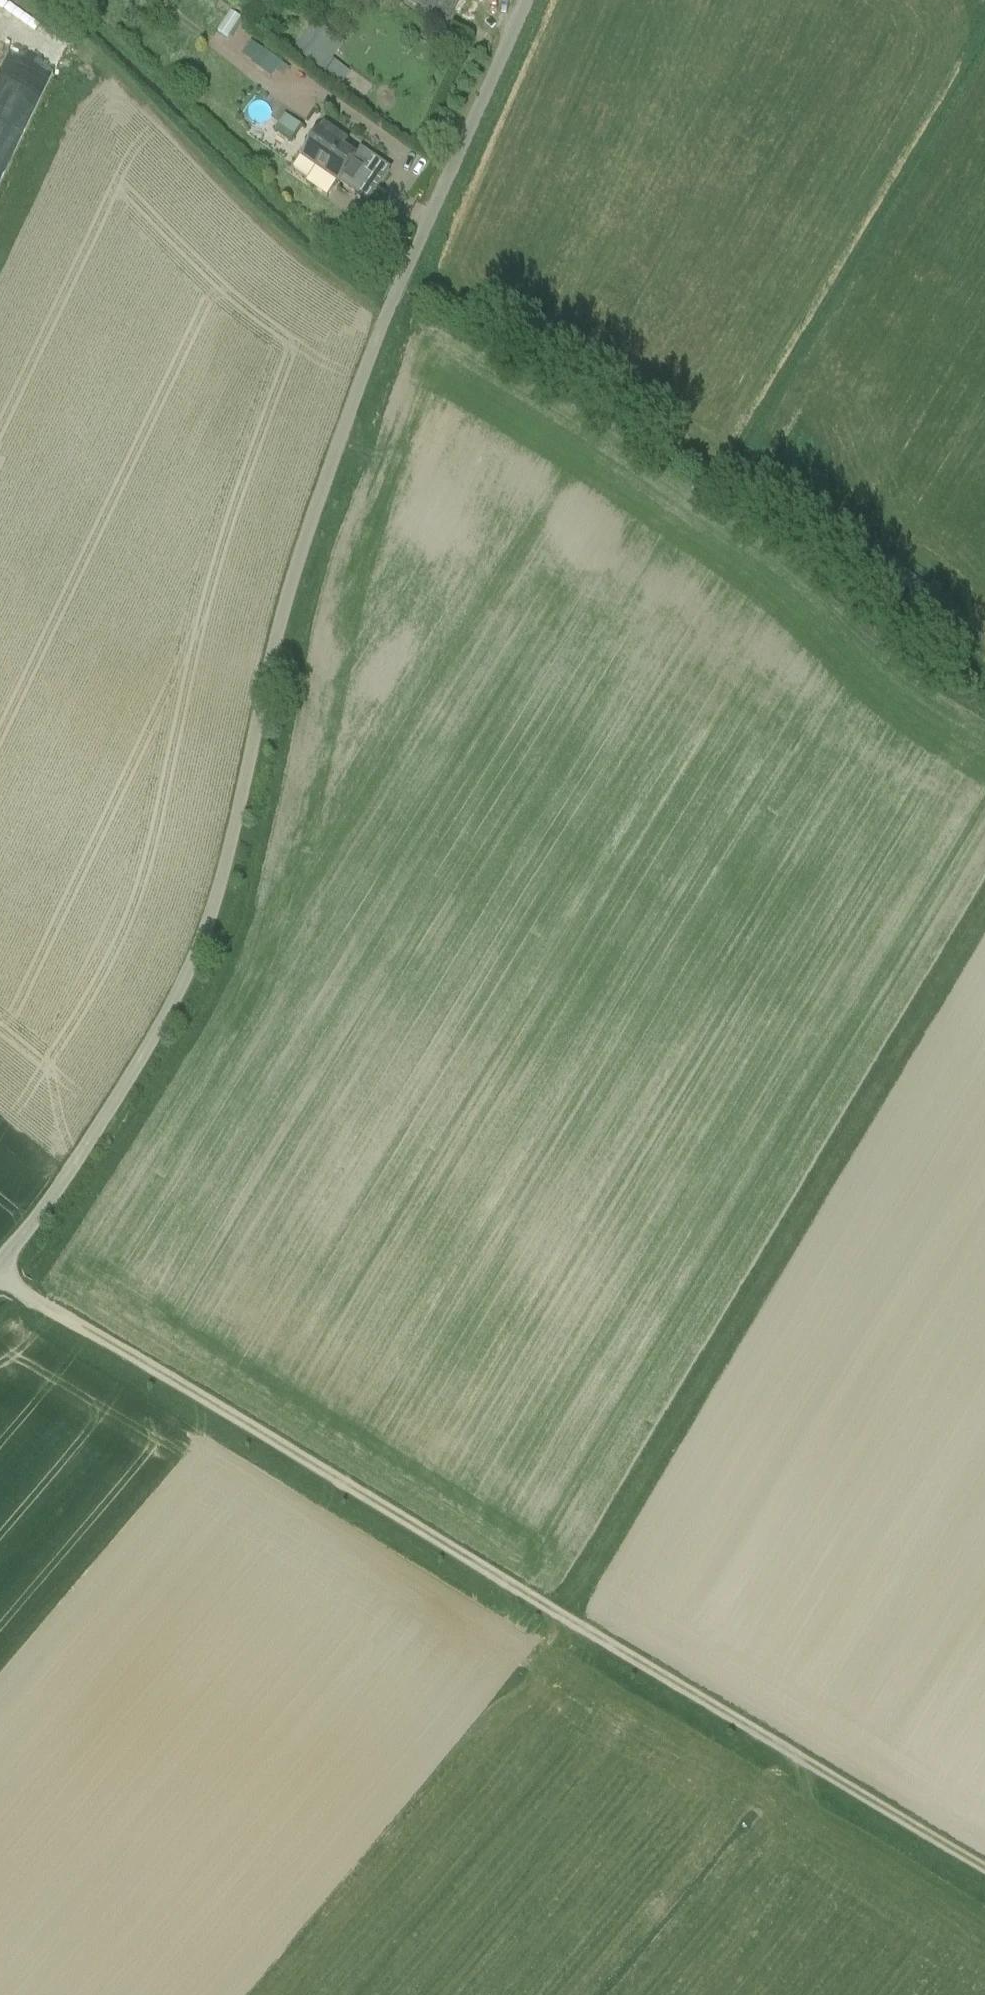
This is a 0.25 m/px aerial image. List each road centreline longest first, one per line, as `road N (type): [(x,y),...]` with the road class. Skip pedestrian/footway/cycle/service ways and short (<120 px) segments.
road 1 (track): [(524,0),(390,308),(295,598),(219,920),(189,991),(121,1106),(0,1277)]
road 2 (track): [(0,1278),(984,1866)]
road 3 (track): [(984,923),(569,1618)]

